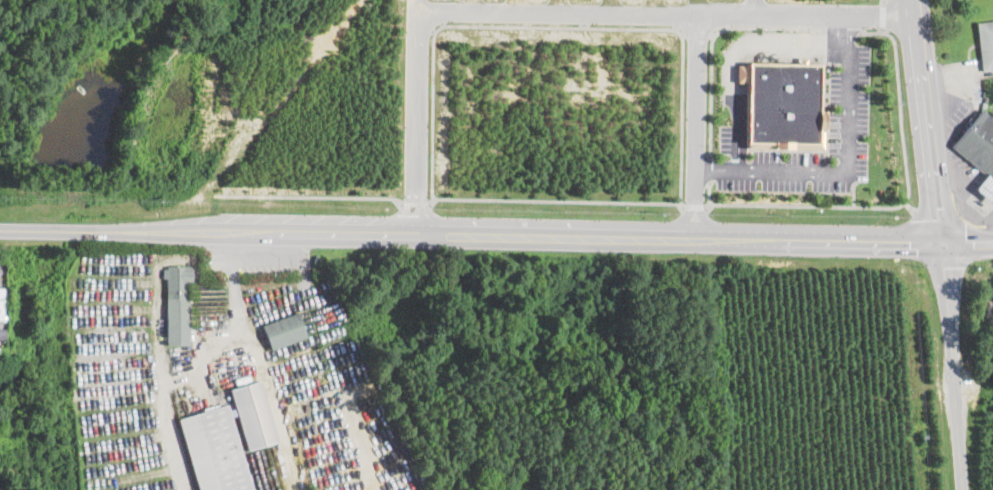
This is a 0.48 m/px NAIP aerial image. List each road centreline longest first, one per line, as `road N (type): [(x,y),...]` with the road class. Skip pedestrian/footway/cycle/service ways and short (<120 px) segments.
road 1 (primary): [(226,229),(695,235)]
road 2 (residential): [(960,489),(942,240)]
road 3 (primary): [(695,235),(942,240)]
road 4 (residential): [(942,240),(911,0)]
road 5 (primary): [(0,227),(226,229)]

